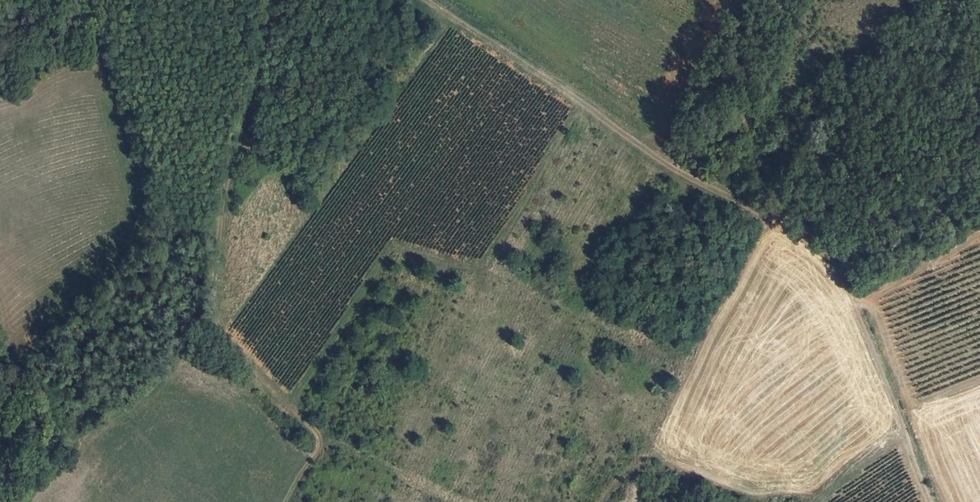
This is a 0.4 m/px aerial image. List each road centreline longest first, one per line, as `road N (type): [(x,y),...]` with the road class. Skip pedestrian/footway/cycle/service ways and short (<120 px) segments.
road 1 (track): [(931,501),(848,287),(828,257),(645,148),(427,0)]
road 2 (track): [(270,0),(219,222),(215,327),(323,436),(457,501)]
road 3 (track): [(240,140),(379,231),(469,257),(690,360)]
road 4 (track): [(766,216),(648,457)]

